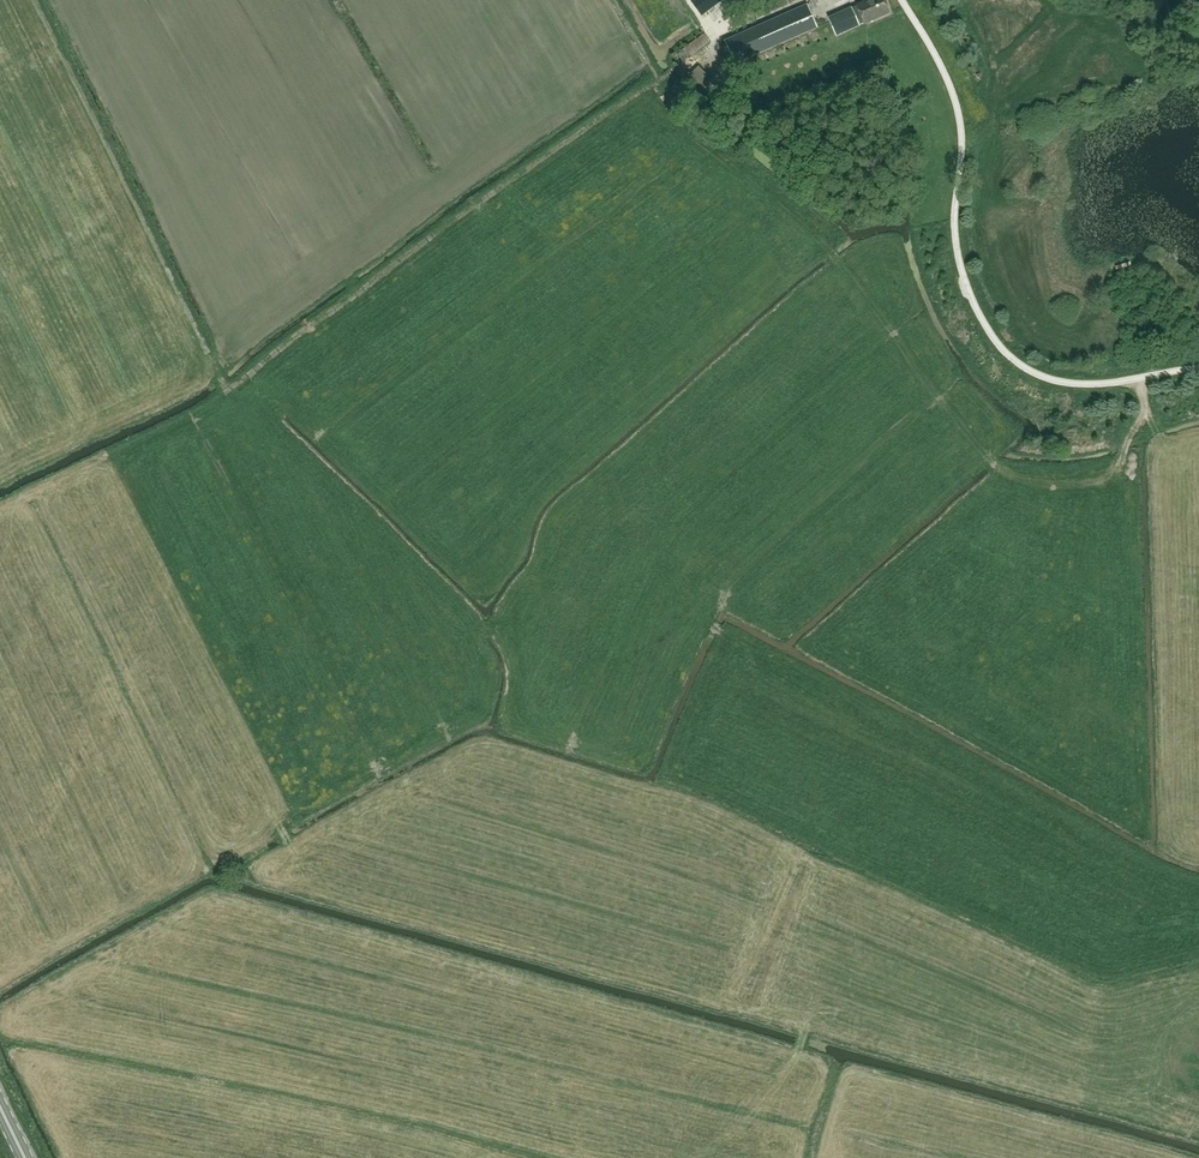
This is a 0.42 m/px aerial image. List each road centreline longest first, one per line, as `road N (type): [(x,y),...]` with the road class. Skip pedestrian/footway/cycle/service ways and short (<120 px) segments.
road 1 (unclassified): [(1198,368),(1077,383),(1040,374),(999,346),(972,301),(957,249),(962,137),(954,97),(902,0)]

